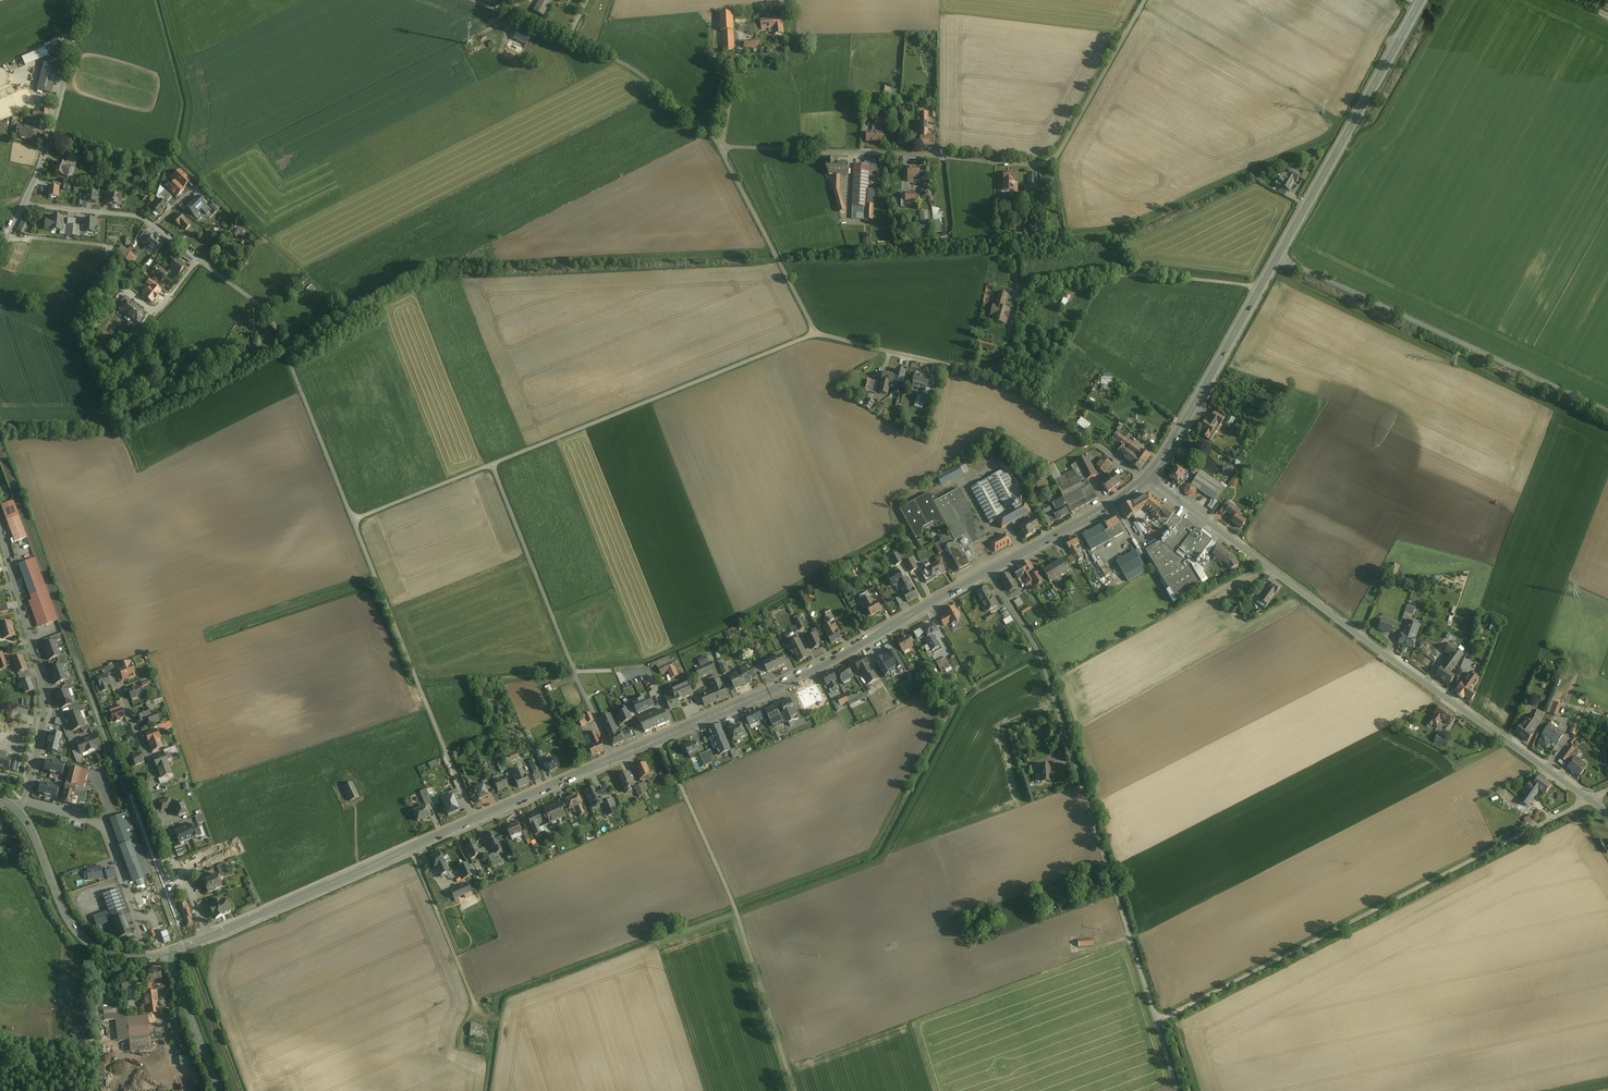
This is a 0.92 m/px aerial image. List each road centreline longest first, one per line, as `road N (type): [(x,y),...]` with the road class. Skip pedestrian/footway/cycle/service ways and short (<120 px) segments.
road 1 (unclassified): [(1589,800),(1147,479)]
road 2 (unclassified): [(1145,0),(1064,145),(1046,162),(721,147)]
road 3 (unclassified): [(1589,800),(1156,1022)]
road 4 (unclassified): [(988,572),(1039,652),(1156,1022)]
road 5 (unclassified): [(795,1090),(735,905),(659,739)]
road 6 (secondary): [(988,572),(799,677),(659,739)]
road 7 (unclassified): [(1147,479),(1008,383),(815,334)]
road 8 (unclassified): [(1277,257),(1607,411)]
road 9 (unclassified): [(815,334),(492,465)]
road 10 (residential): [(292,370),(262,308),(140,217),(24,203)]
road 11 (unclassified): [(474,820),(353,520)]
road 12 (unclassified): [(612,759),(492,465)]
road 13 (secondary): [(1421,0),(1277,257)]
road 14 (secondary): [(474,820),(208,938)]
road 15 (residential): [(24,800),(44,704),(0,527)]
road 16 (residential): [(208,938),(164,832),(154,780),(120,689)]
road 17 (unclassified): [(721,147),(630,68),(500,12)]
road 18 (secondary): [(1277,257),(1147,479)]
road 19 (secondary): [(167,953),(118,958),(81,937),(16,809)]
road 20 (unclassified): [(815,334),(721,147)]
road 21 (residential): [(24,800),(101,824),(144,932)]
road 22 (secondary): [(1147,479),(988,572)]
road 23 (residential): [(78,31),(24,203)]
road 24 (track): [(410,848),(476,1014)]
road 25 (unclassified): [(353,520),(292,370)]
road 26 (secondary): [(612,759),(474,820)]
road 27 (unclassified): [(492,465),(353,520)]
road 28 (tertiary): [(167,953),(219,1090)]

